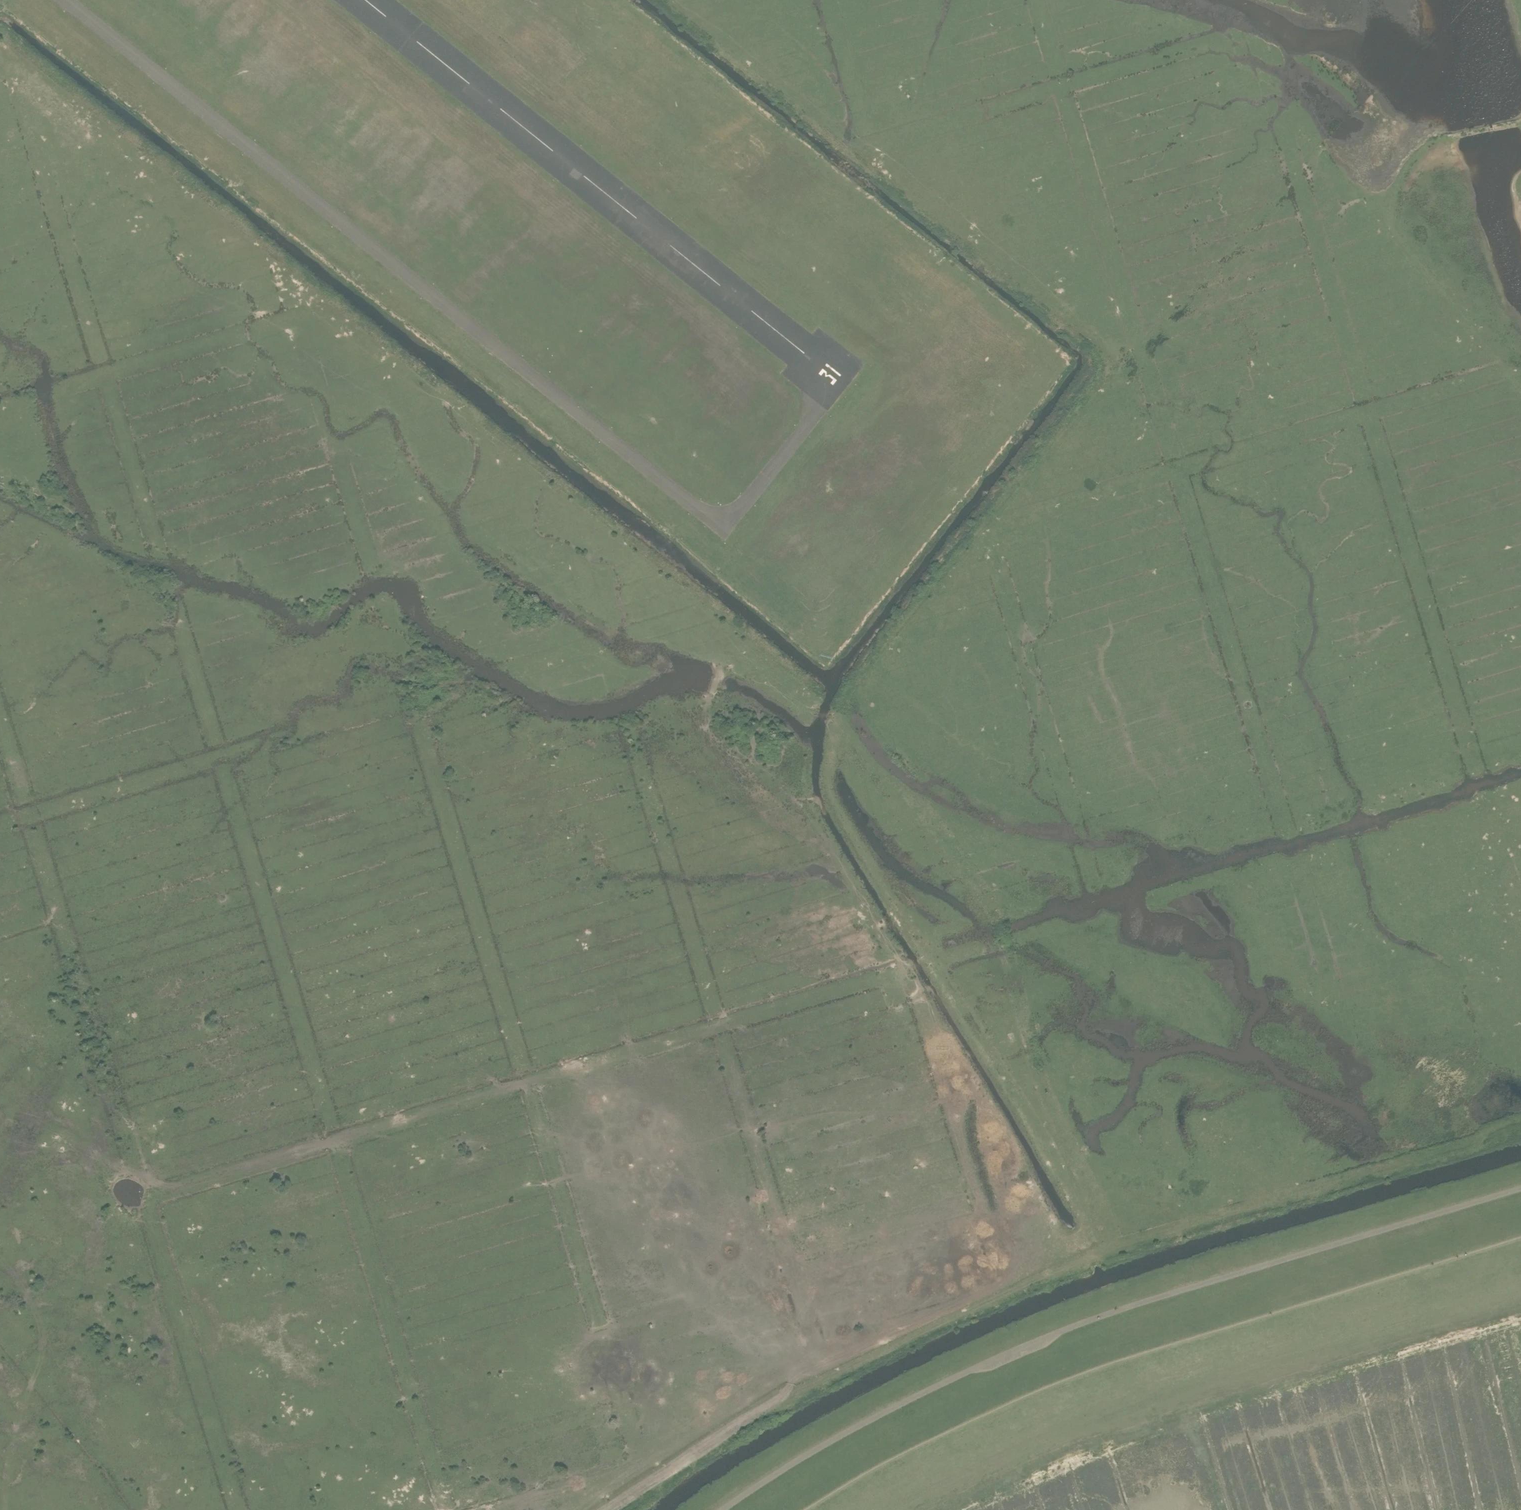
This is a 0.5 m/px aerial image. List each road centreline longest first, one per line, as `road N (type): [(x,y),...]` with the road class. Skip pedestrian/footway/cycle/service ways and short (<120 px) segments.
road 1 (track): [(1471,1142),(1105,1250),(747,1411),(599,1509)]
road 2 (track): [(1520,1190),(1144,1302),(967,1372),(790,1464),(721,1509)]

